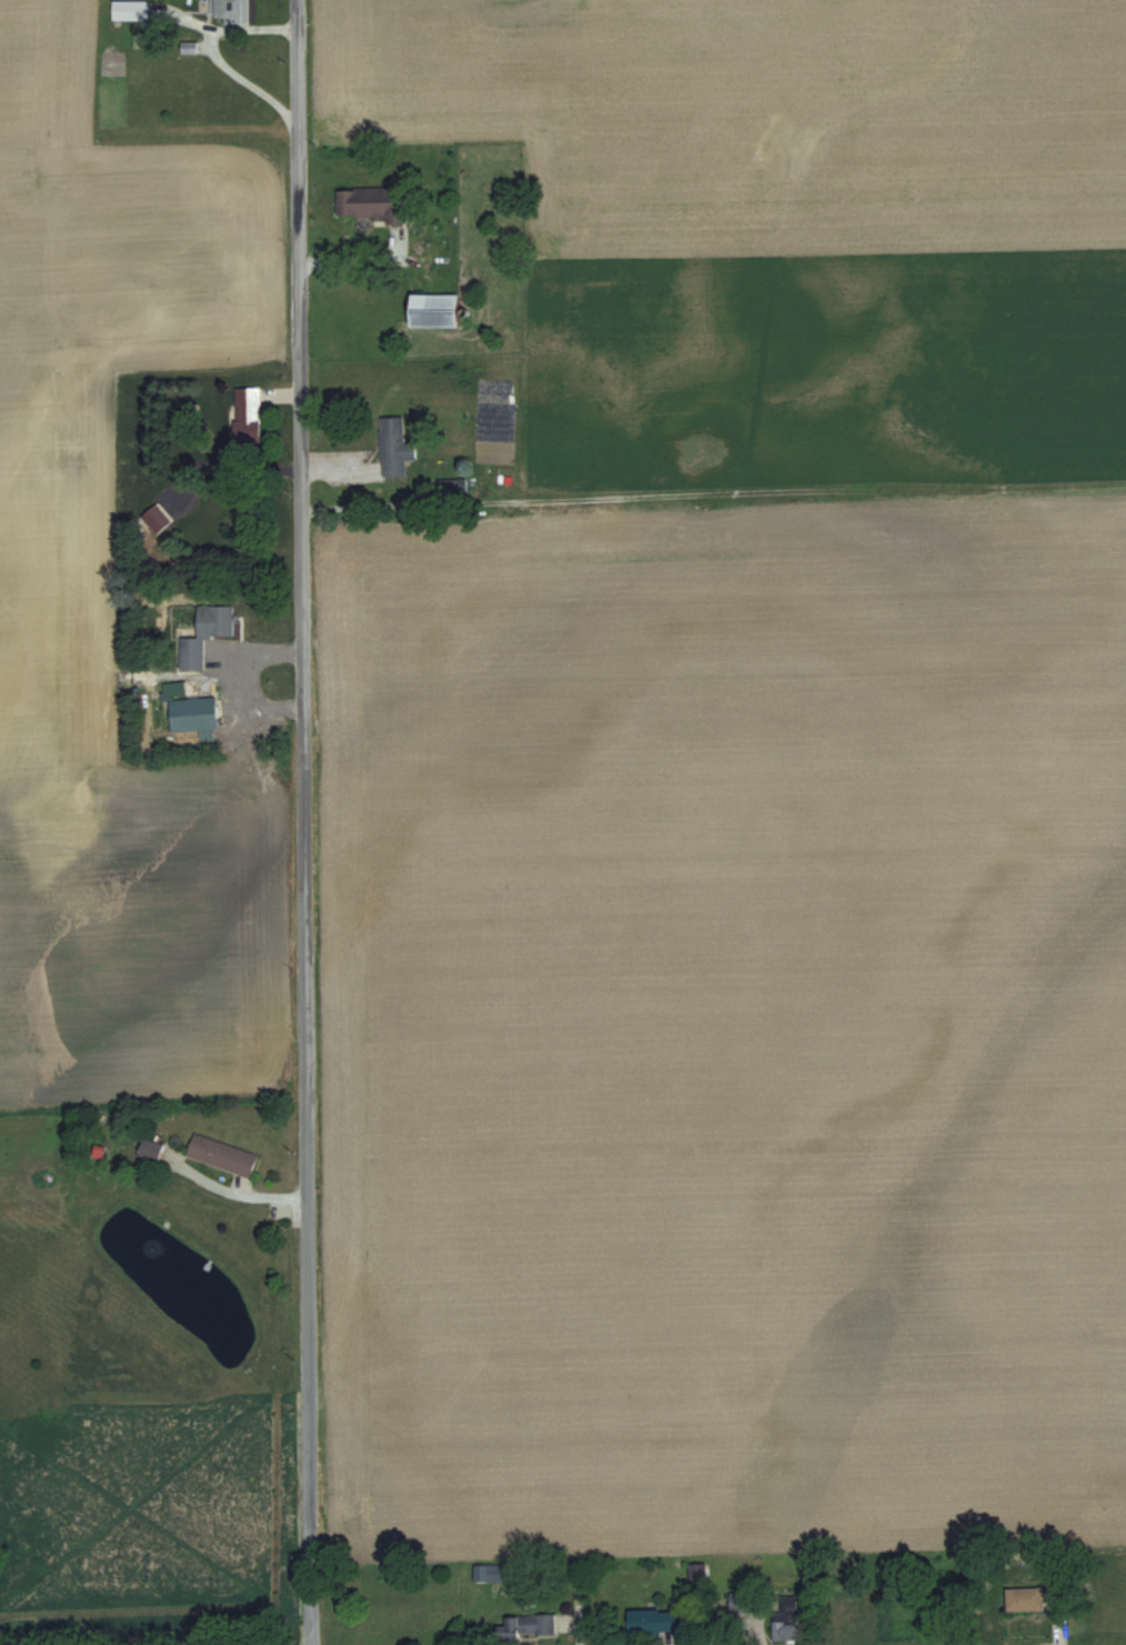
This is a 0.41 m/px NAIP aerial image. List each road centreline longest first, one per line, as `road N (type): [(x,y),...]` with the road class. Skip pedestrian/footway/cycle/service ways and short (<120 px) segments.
road 1 (residential): [(307,1644),(295,0)]

